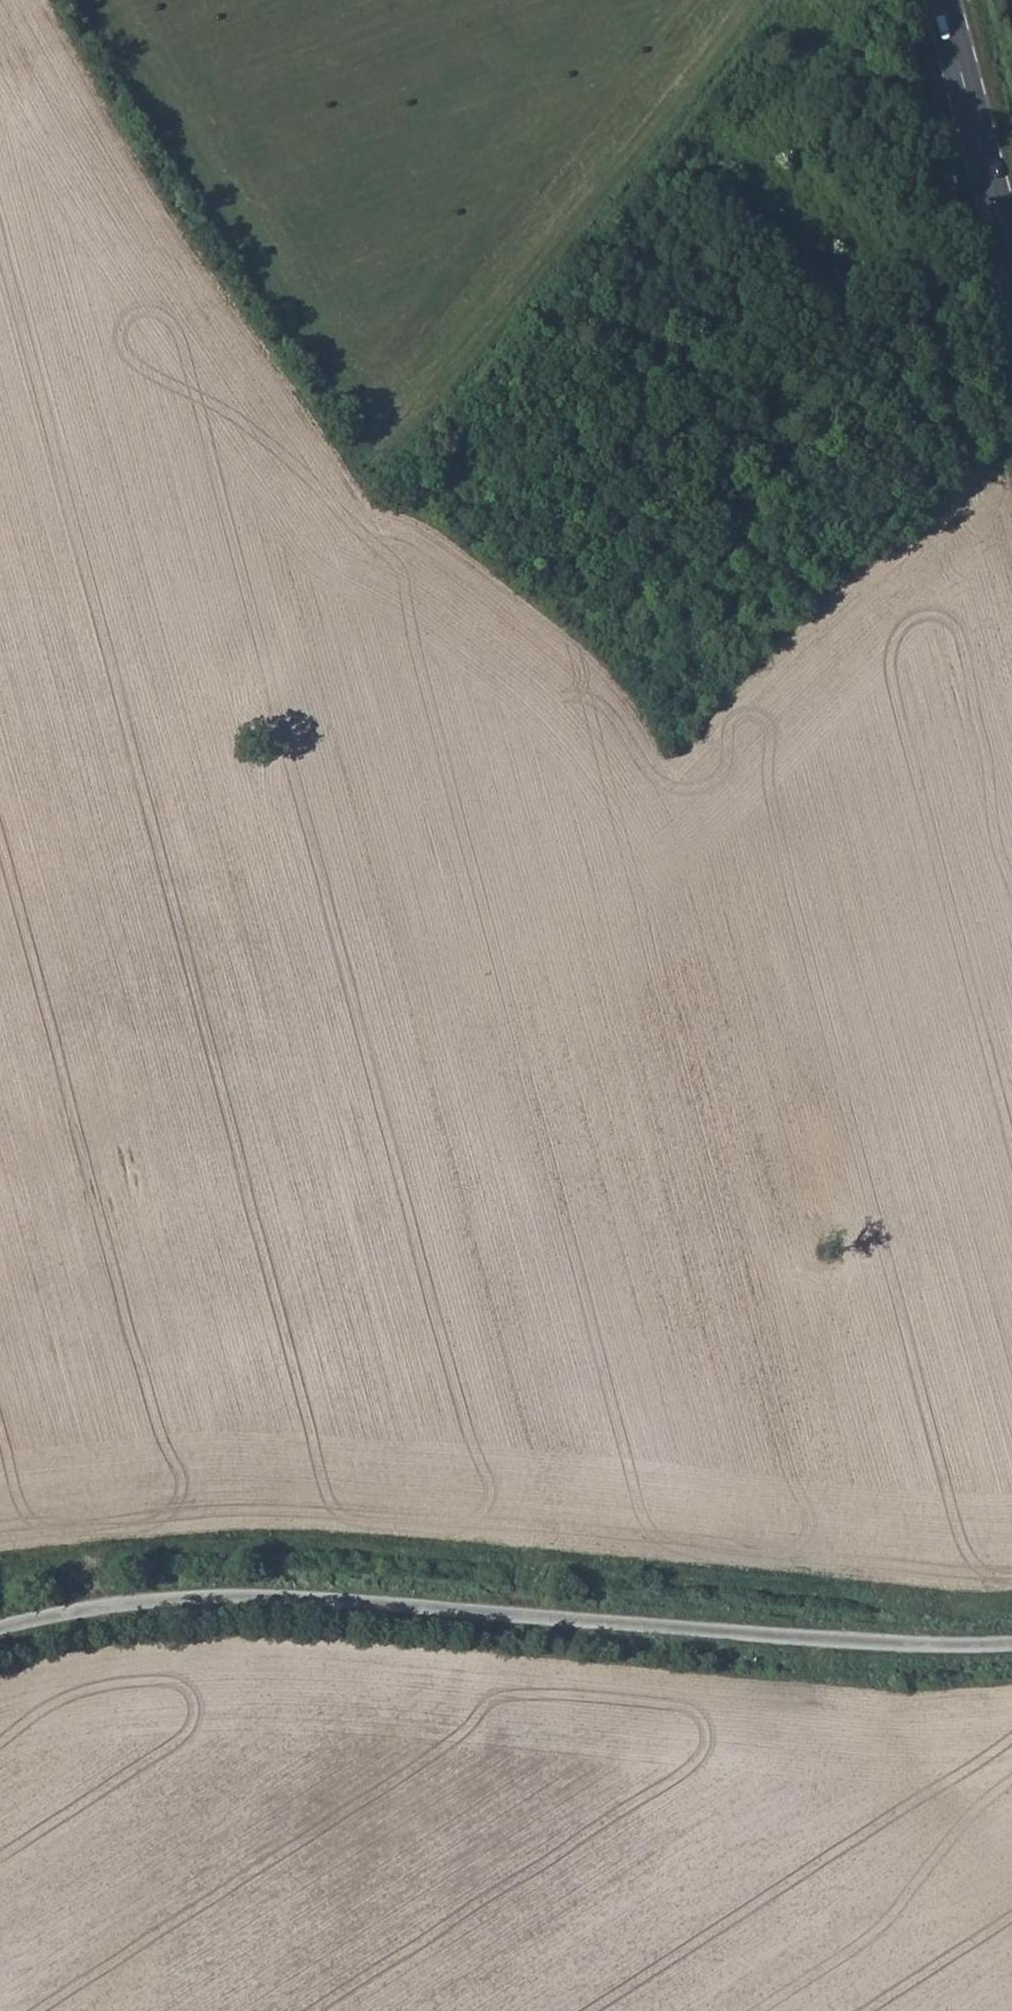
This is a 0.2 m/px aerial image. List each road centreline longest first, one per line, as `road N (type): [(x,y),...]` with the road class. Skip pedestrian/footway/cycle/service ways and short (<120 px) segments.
road 1 (track): [(1011,1644),(909,1644),(272,1594),(82,1608),(0,1626)]
road 2 (primary): [(943,0),(1011,267)]

